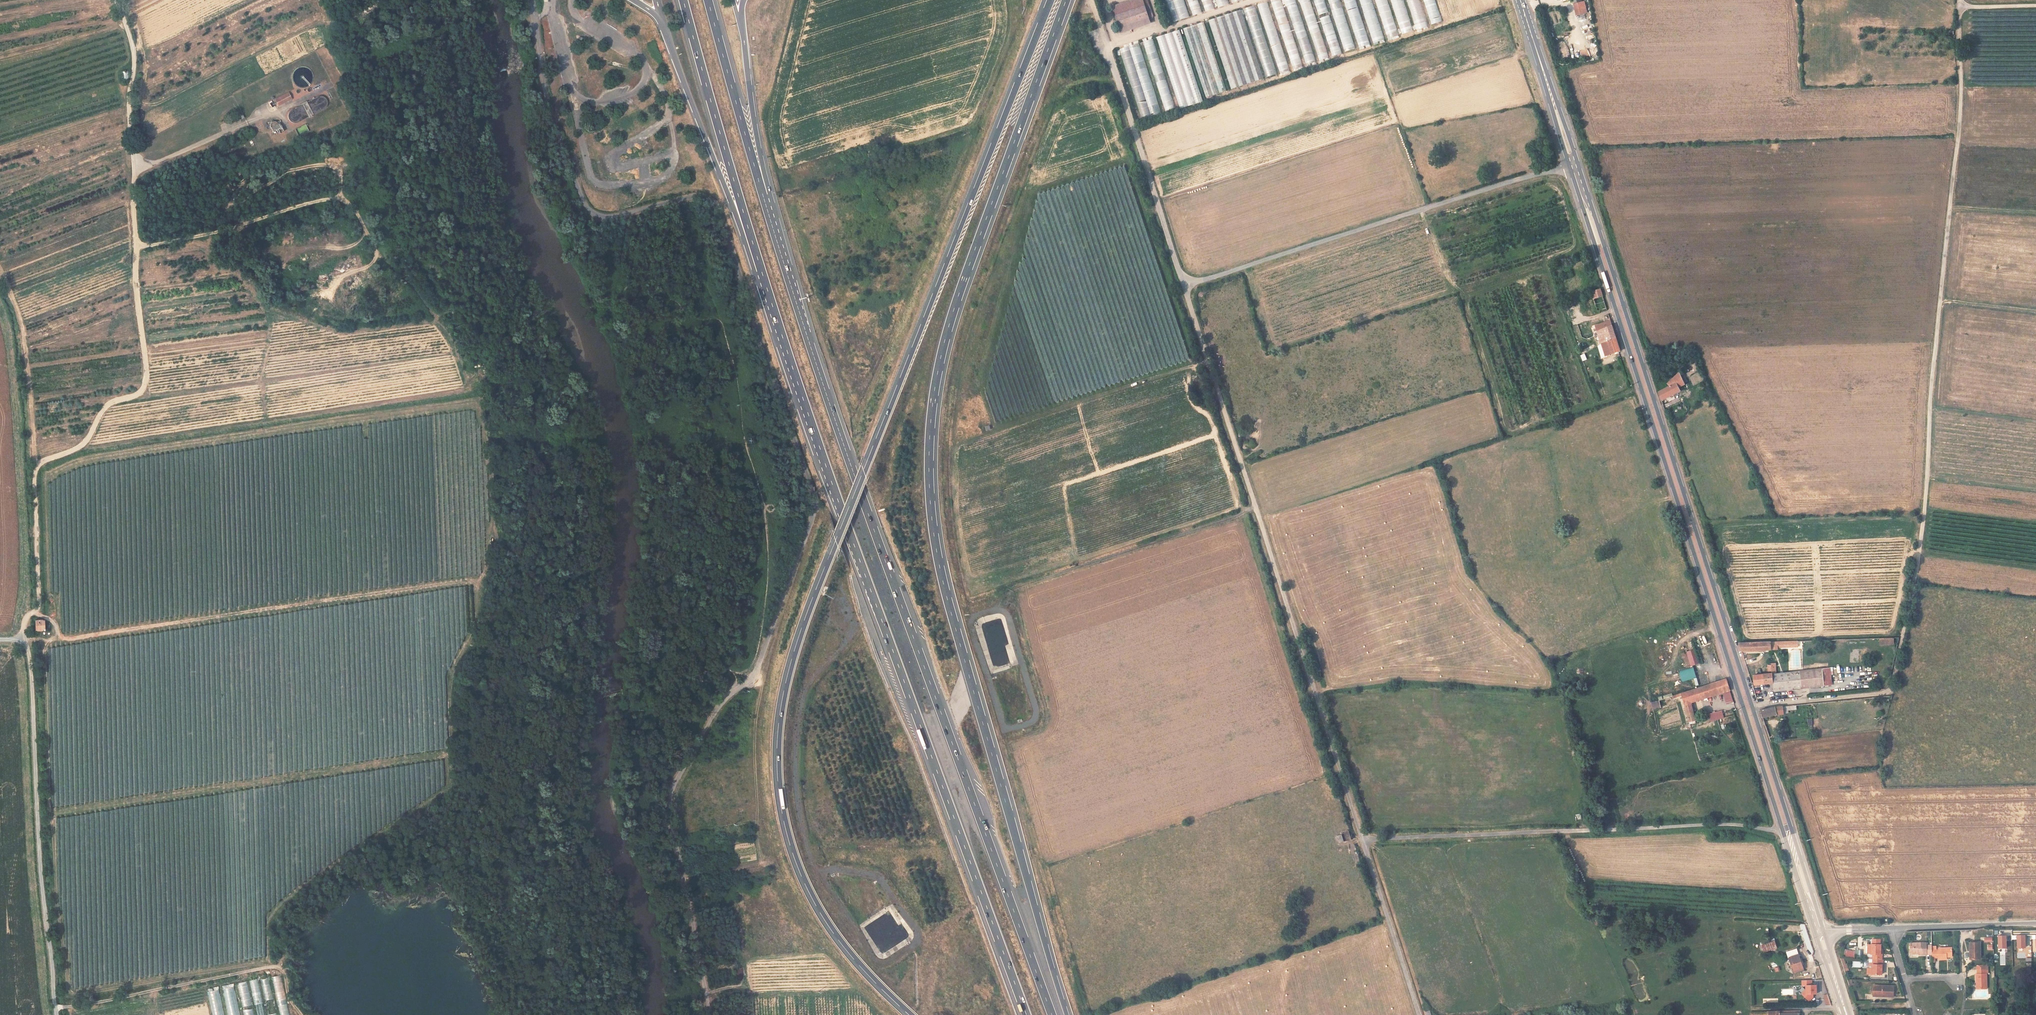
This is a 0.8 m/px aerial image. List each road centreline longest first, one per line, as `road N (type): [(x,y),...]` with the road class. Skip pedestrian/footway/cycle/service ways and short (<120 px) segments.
road 1 (unclassified): [(533,0),(543,85),(589,211),(615,216),(693,197),(713,204),(814,495),(756,673),(721,706),(669,803),(710,1014)]
road 2 (motorway): [(1051,0),(811,607),(781,715),(780,789),(804,877),(841,940),(912,1014)]
road 3 (motorway): [(1067,1014),(944,585),(929,471),(949,327),(1067,0)]
road 4 (track): [(689,1014),(679,1008),(667,943),(672,921),(663,873),(657,879),(649,868),(633,817),(637,779),(658,779),(666,760),(650,747),(641,634),(681,524),(669,496),(655,495),(650,482),(648,387),(632,318),(690,291),(742,347),(760,339)]
road 5 (motorway): [(1053,1014),(793,292)]
road 6 (unclassified): [(1184,286),(1419,1014)]
road 7 (motorway): [(787,352),(1026,1014)]
road 8 (track): [(1959,7),(1960,105),(1927,477),(1892,685)]
road 9 (primary): [(1747,707),(1574,167)]
road 10 (track): [(457,354),(353,207),(308,202),(136,250),(134,167)]
road 11 (track): [(25,640),(478,579)]
road 12 (track): [(136,250),(144,387),(109,404),(82,445),(40,463),(39,602),(24,624),(25,640)]
road 13 (track): [(1362,840),(1731,825),(1792,830)]
road 14 (unclassified): [(1184,286),(1574,167)]
road 15 (track): [(25,640),(57,1014)]
road 16 (motorway): [(683,0),(787,352)]
road 17 (motorway): [(664,27),(787,352)]
road 18 (track): [(136,258),(209,250),(267,310),(337,334),(440,328)]
road 19 (motorway): [(793,292),(709,0)]
road 20 (track): [(56,1007),(276,965),(300,1014)]
road 21 (motorway): [(793,292),(752,120),(741,25)]
road 22 (unclassified): [(1101,27),(1184,286)]
road 23 (track): [(129,98),(155,104),(324,20)]
road 24 (primary): [(1824,932),(1755,733)]
road 25 (primary): [(1755,733),(1815,933)]
road 26 (primary): [(1574,167),(1521,0)]
road 27 (track): [(134,167),(134,56),(115,0)]
road 28 (unclassified): [(1892,685),(1880,694),(1747,707)]
road 29 (track): [(1507,436),(1645,390)]
road 30 (residential): [(2035,924),(1890,929)]

